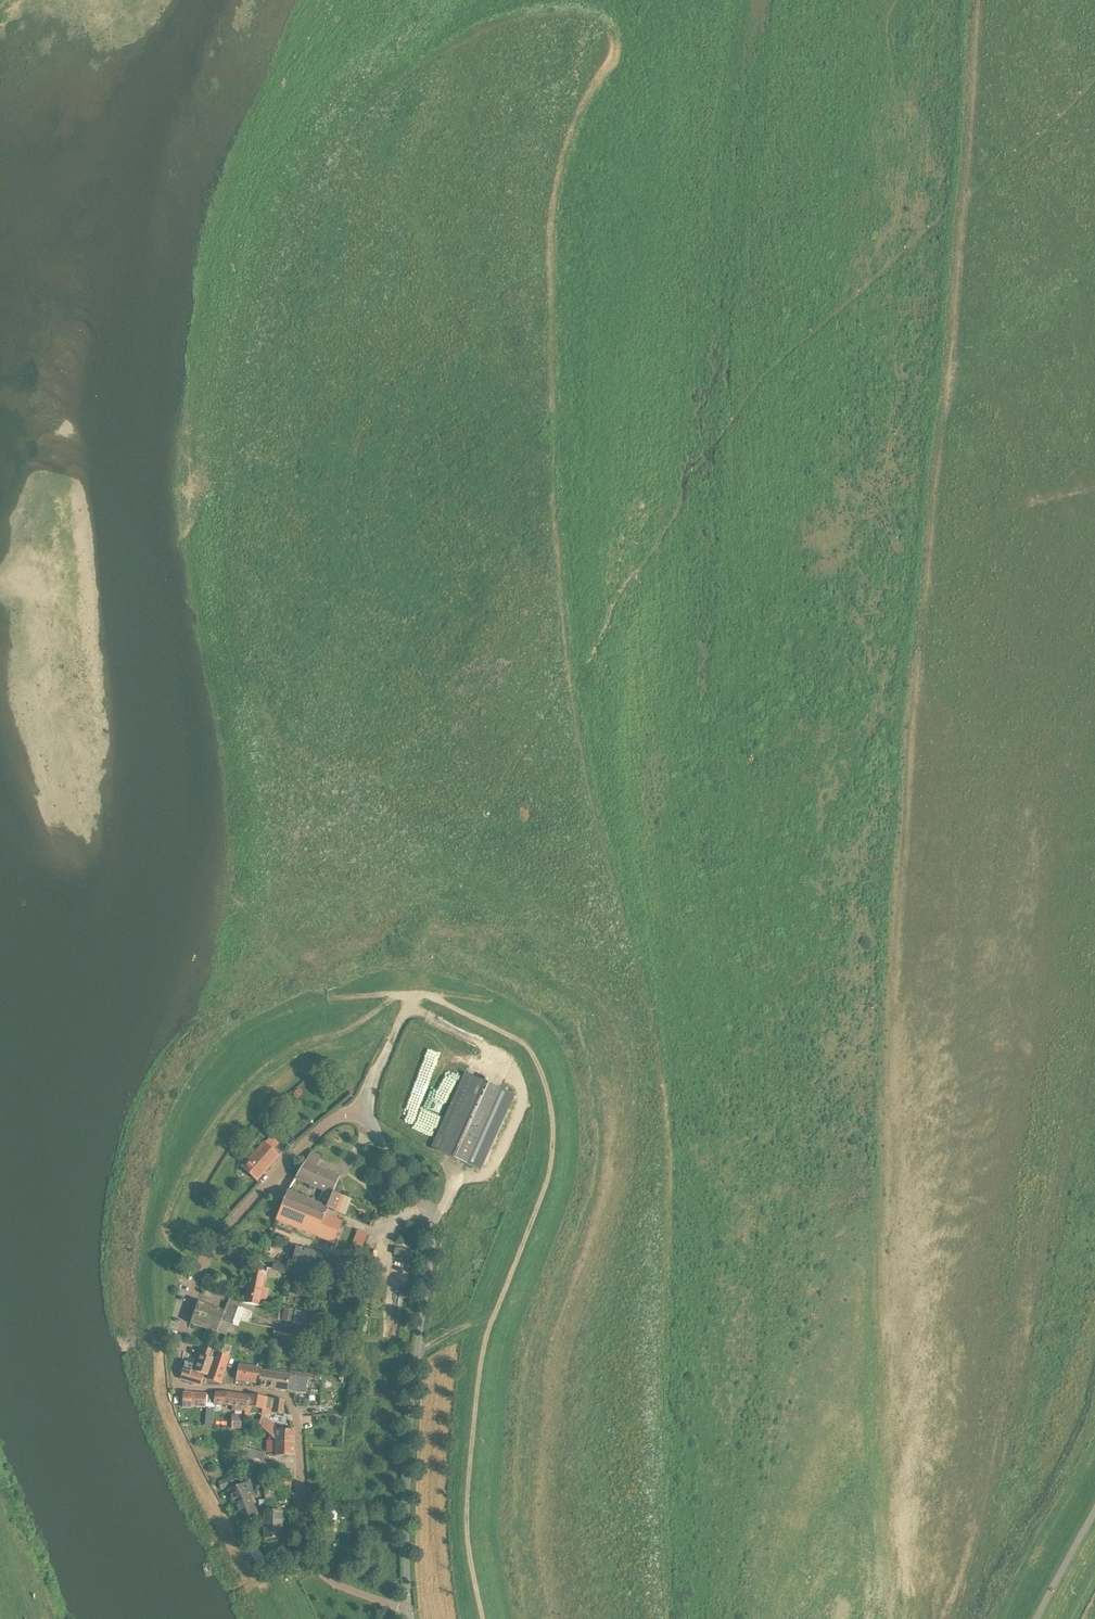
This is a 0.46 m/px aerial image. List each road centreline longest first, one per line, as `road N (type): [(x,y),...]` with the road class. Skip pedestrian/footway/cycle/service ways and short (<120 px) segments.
road 1 (residential): [(409,1611),(348,1589),(314,1564),(298,1427),(286,1396),(185,1388),(175,1379),(186,1314),(211,1248),(300,1149),(334,1119),(366,1107)]
road 2 (track): [(483,1618),(466,1516),(479,1370),(487,1329),(553,1153),(550,1105),(522,1042),(423,994),(398,996)]
road 3 (unclassified): [(409,1611),(416,1352),(433,1242),(421,1198),(366,1107)]
road 4 (track): [(398,996),(340,1033),(273,1060),(220,1114),(164,1229),(203,1264)]
road 5 (track): [(407,1007),(490,1048),(523,1096),(487,1174),(454,1175),(448,1164),(372,1123)]

